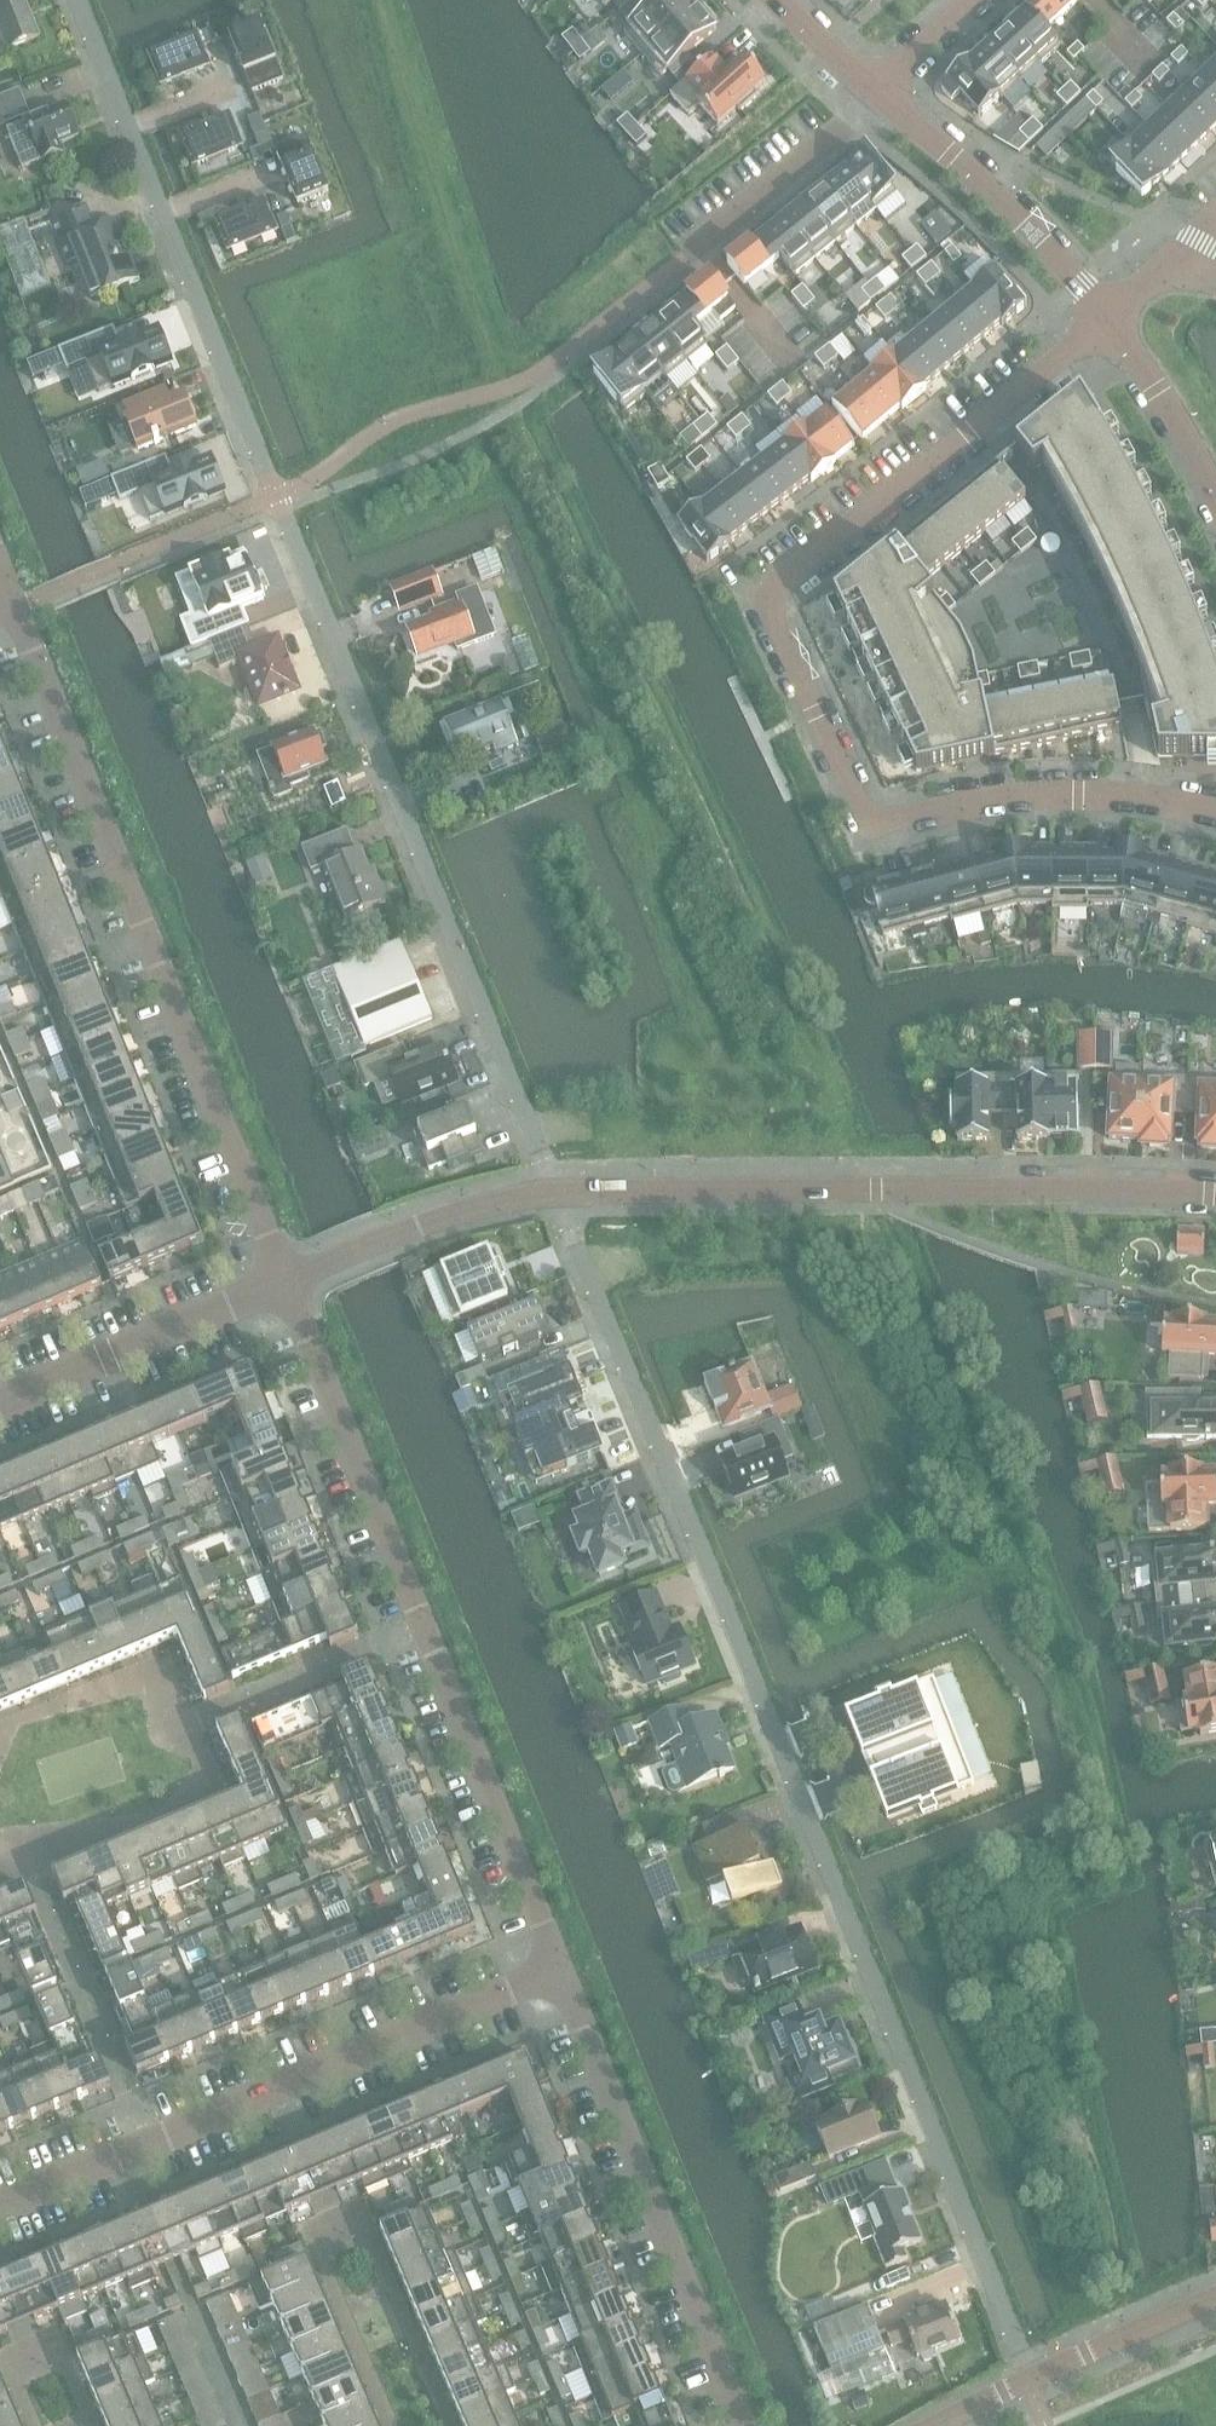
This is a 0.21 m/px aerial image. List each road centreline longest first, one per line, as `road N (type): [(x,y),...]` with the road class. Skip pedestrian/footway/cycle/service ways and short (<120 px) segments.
road 1 (residential): [(1027,2382),(755,1668),(566,1222)]
road 2 (residential): [(537,1147),(76,0)]
road 3 (residential): [(1215,1195),(1088,1187),(556,1194),(415,1227),(280,1279)]
road 4 (residential): [(280,1279),(558,1962)]
road 5 (residential): [(10,599),(280,1279)]
road 6 (residential): [(1111,312),(780,586),(775,624),(873,824)]
road 7 (residential): [(0,2207),(558,1962)]
road 8 (residential): [(558,1962),(742,2425)]
road 9 (residential): [(1215,810),(1142,792),(1079,791),(977,801),(873,824)]
road 10 (residential): [(873,94),(1028,221),(1111,312)]
road 11 (residential): [(280,1279),(0,1400)]
road 12 (residential): [(873,94),(690,254)]
road 13 (residential): [(1111,312),(1215,502)]
road 14 (residential): [(1027,2382),(1215,2298)]
road 15 (residential): [(771,0),(873,94)]
road 16 (residential): [(873,94),(974,0)]

